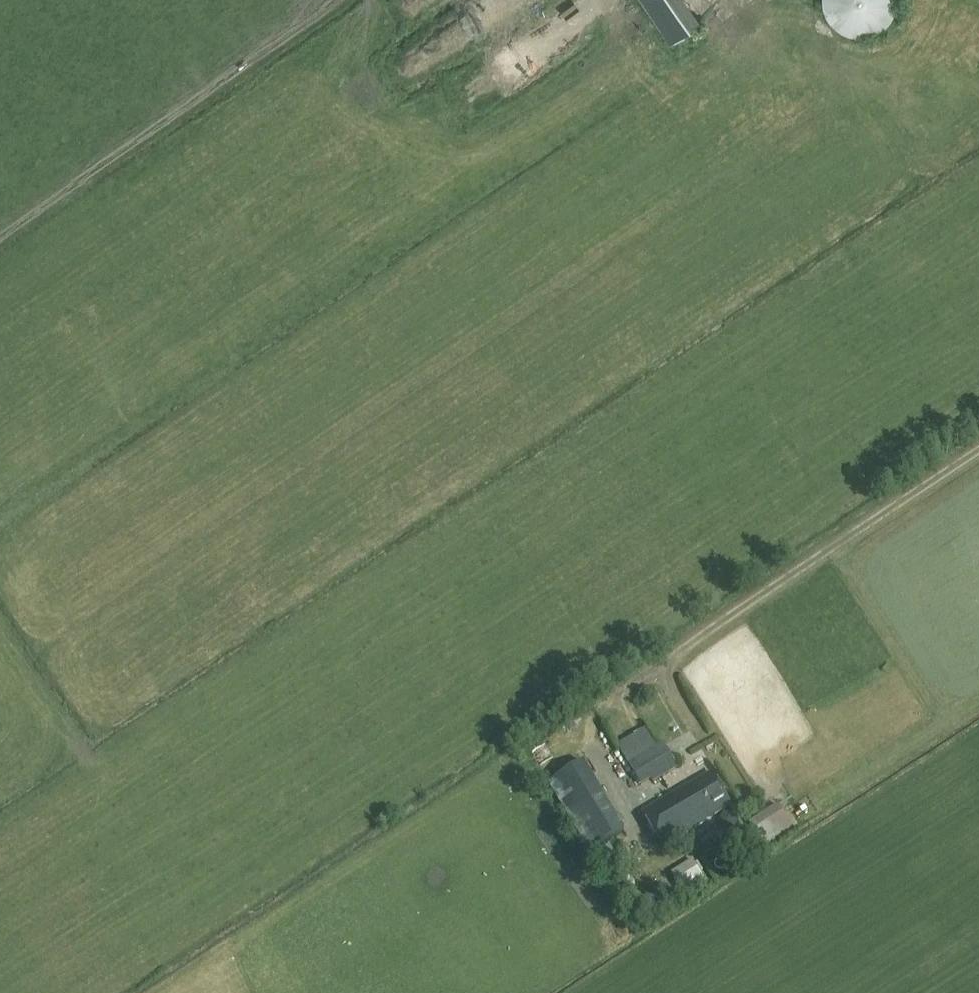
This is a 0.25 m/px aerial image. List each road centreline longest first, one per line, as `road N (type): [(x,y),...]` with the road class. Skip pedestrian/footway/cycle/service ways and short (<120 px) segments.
road 1 (track): [(675,651),(978,449)]

